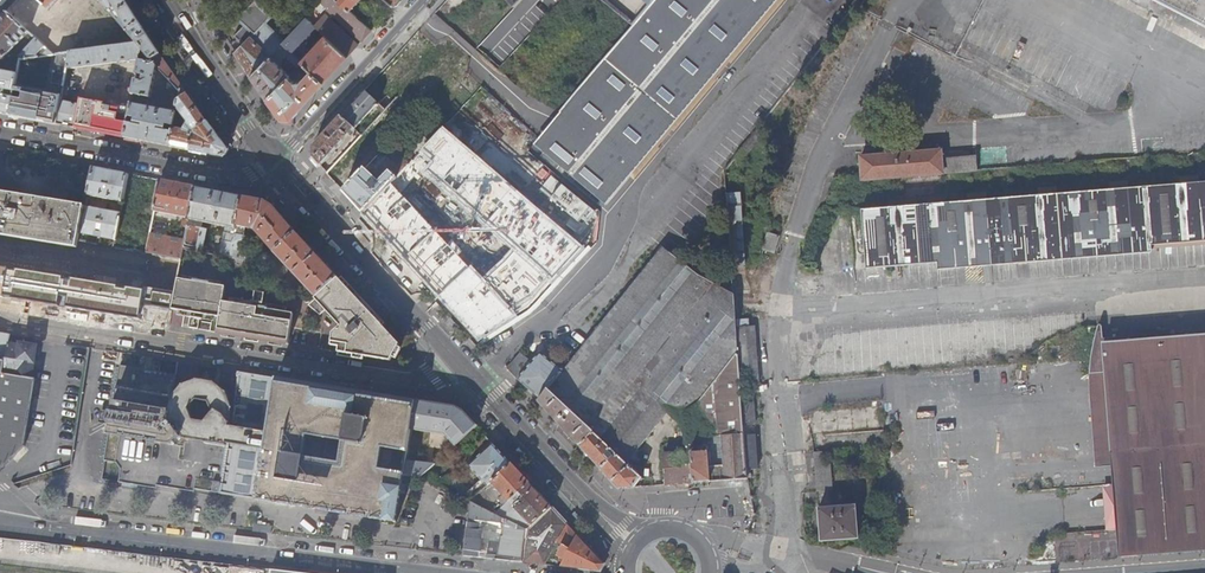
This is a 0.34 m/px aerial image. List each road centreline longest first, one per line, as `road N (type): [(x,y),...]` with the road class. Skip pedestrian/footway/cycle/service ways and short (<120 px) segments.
road 1 (residential): [(465,367),(420,383),(0,313)]
road 2 (residential): [(27,526),(411,572)]
road 3 (residential): [(275,162),(230,177),(0,133)]
road 4 (secondary): [(465,367),(275,162)]
road 5 (secondary): [(637,548),(465,367)]
road 6 (residential): [(430,0),(275,162)]
road 7 (secondary): [(275,162),(205,63)]

